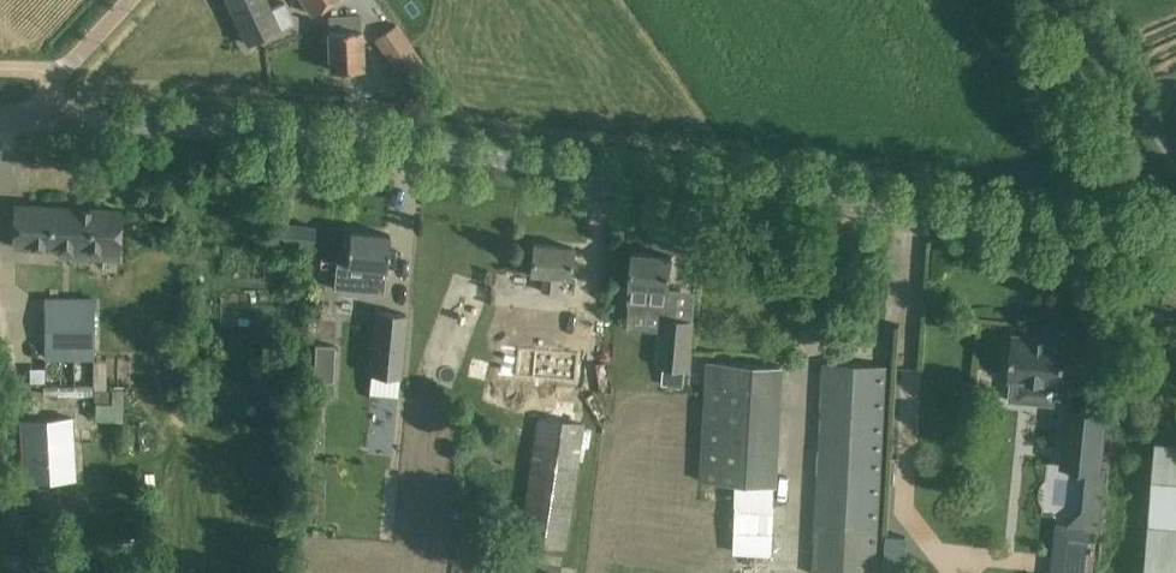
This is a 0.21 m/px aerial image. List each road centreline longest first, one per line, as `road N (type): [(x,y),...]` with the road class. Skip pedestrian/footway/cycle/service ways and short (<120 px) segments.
road 1 (tertiary): [(1175,236),(274,131),(38,117)]

